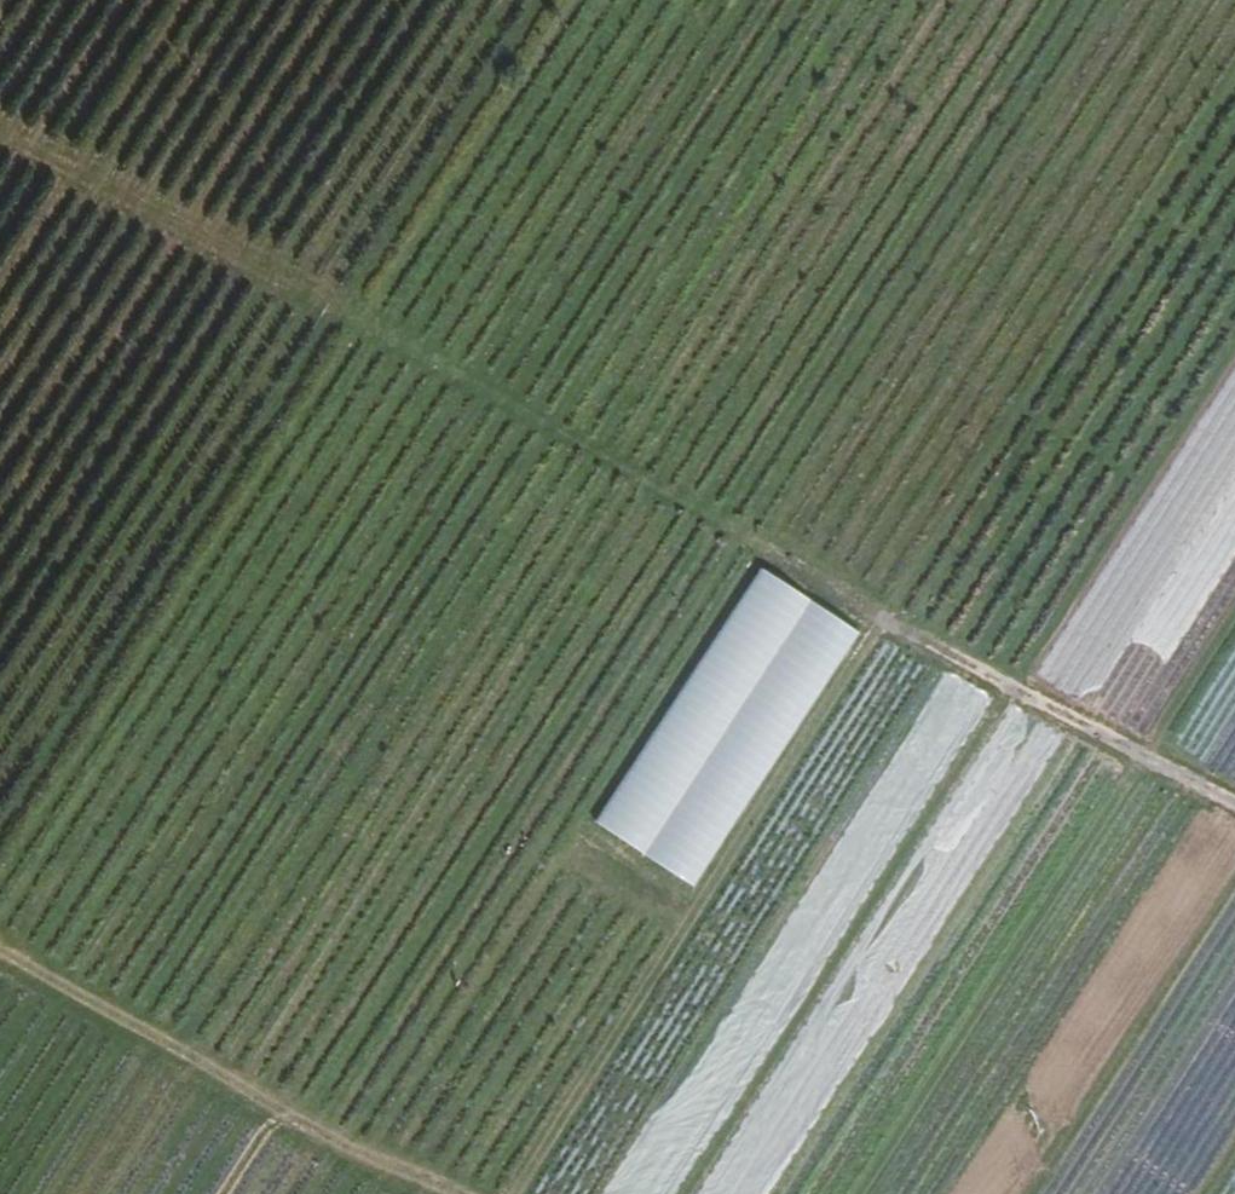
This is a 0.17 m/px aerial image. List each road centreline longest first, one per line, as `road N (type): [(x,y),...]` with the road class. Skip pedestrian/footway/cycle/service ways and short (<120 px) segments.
road 1 (track): [(0,135),(301,289),(738,540),(1234,806)]
road 2 (track): [(447,1193),(0,951)]

